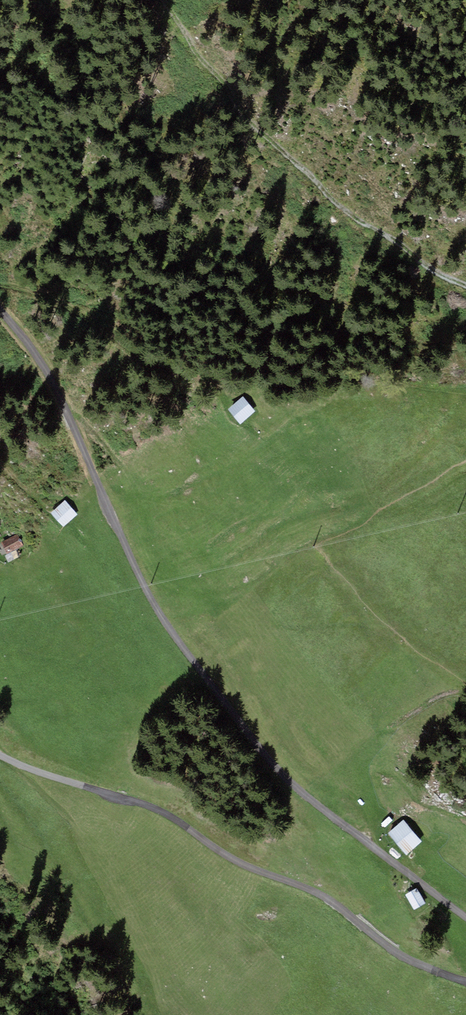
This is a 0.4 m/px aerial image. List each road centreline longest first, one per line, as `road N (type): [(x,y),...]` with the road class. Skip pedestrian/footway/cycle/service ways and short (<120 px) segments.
road 1 (track): [(0,311),(51,374),(145,584),(267,756),(465,917)]
road 2 (track): [(465,285),(349,215),(252,126),(165,0)]

